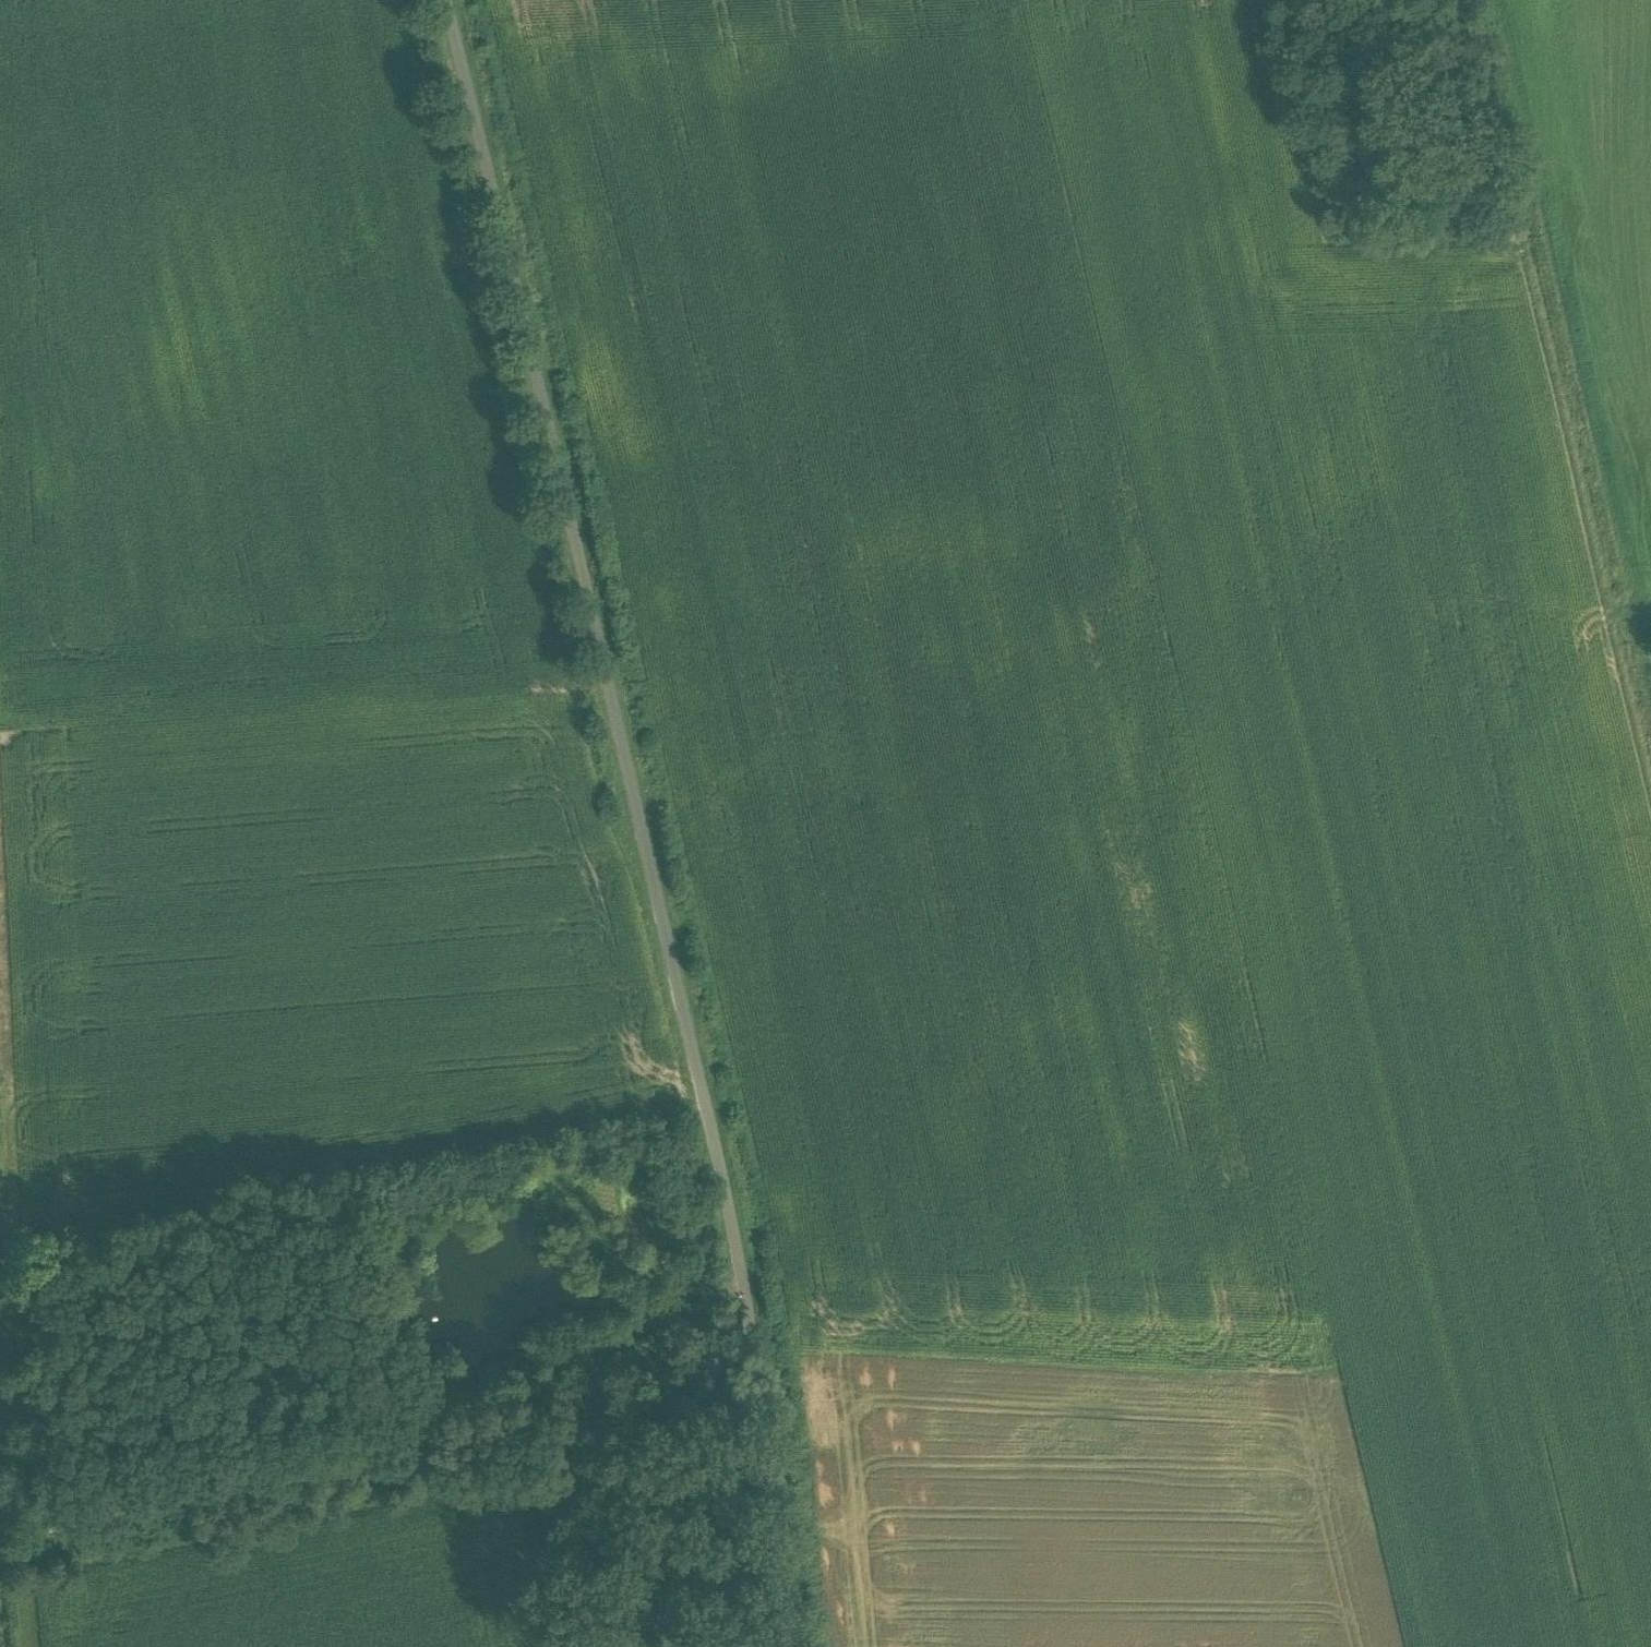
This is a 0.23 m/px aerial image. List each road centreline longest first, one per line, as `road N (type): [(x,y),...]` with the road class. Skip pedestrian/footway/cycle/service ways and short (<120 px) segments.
road 1 (unclassified): [(801,1646),(748,1280),(445,0)]

